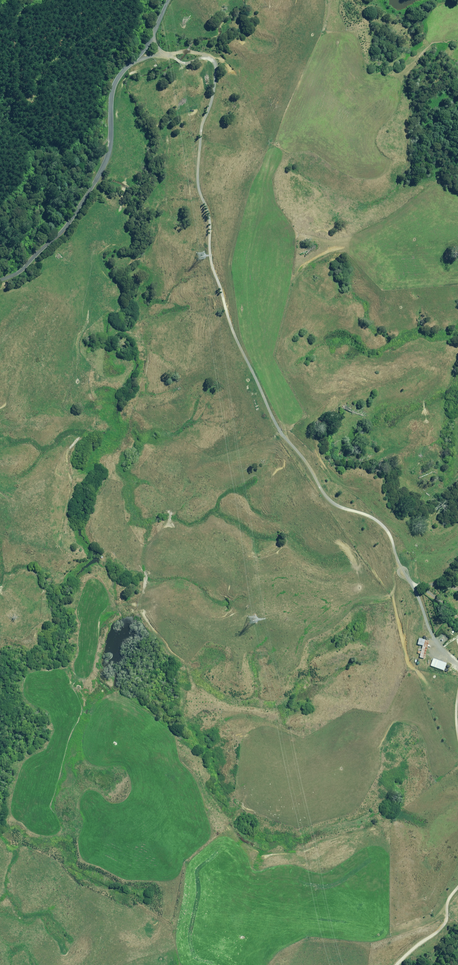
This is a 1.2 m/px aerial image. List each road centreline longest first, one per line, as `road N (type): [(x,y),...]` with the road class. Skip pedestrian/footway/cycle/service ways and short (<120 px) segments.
road 1 (track): [(150,42),(164,54),(214,60),(217,87),(198,144),(211,264),(233,332),(282,434),(323,495),(385,528),(398,566),(457,667)]
road 2 (unclassified): [(169,0),(150,42),(112,88),(111,150),(77,213),(0,279)]
road 3 (track): [(122,0),(41,71),(32,98),(22,93),(19,39),(0,24)]
road 4 (track): [(420,678),(392,595),(323,495)]

